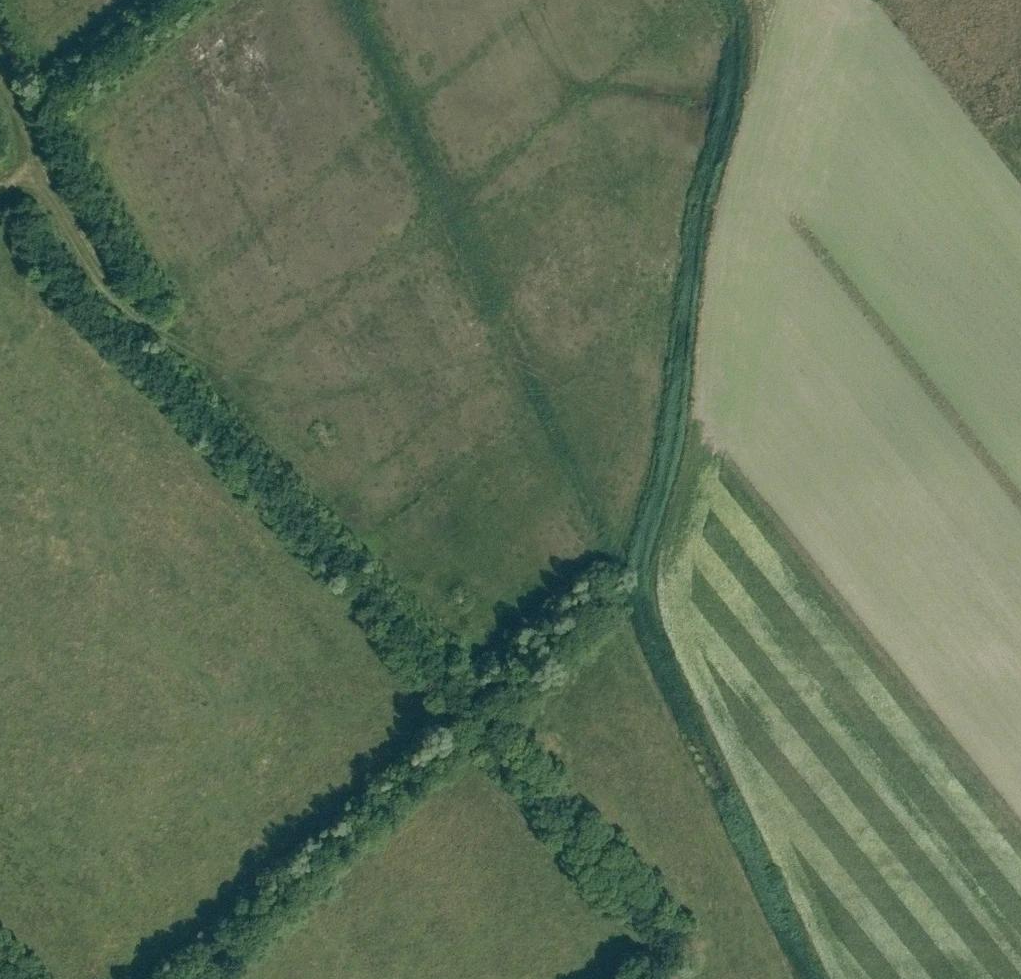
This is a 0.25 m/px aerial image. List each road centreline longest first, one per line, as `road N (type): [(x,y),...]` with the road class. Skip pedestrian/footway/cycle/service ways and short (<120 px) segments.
road 1 (track): [(0,185),(33,160),(0,81)]

